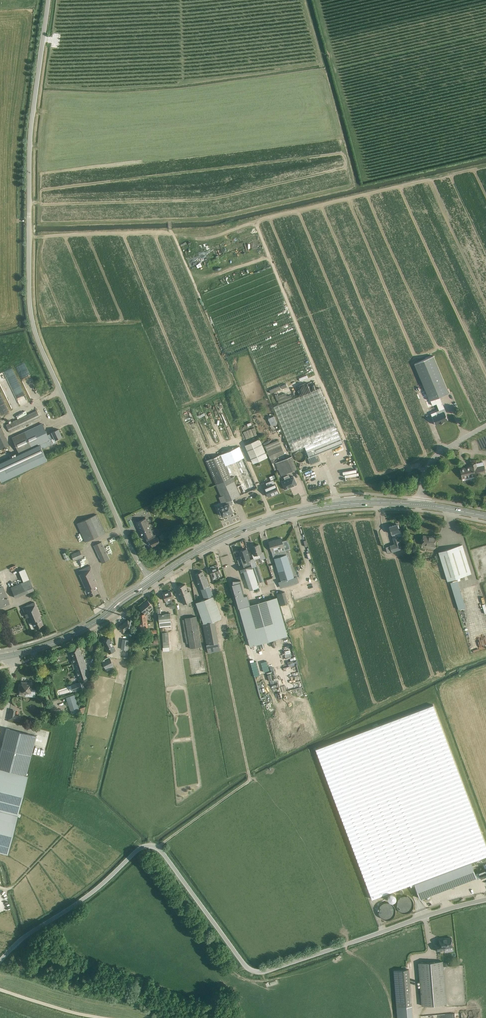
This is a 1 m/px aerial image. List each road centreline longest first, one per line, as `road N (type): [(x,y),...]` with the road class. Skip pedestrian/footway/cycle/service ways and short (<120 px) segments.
road 1 (unclassified): [(152,582),(33,324),(29,158),(48,0)]
road 2 (unclassified): [(485,900),(260,972),(243,964),(158,849)]
road 3 (secondary): [(152,582),(200,550),(283,515),(420,505)]
road 4 (track): [(158,849),(250,780),(225,653)]
road 5 (unclassified): [(0,961),(141,847),(158,849)]
road 6 (secondary): [(0,658),(70,636),(152,582)]

